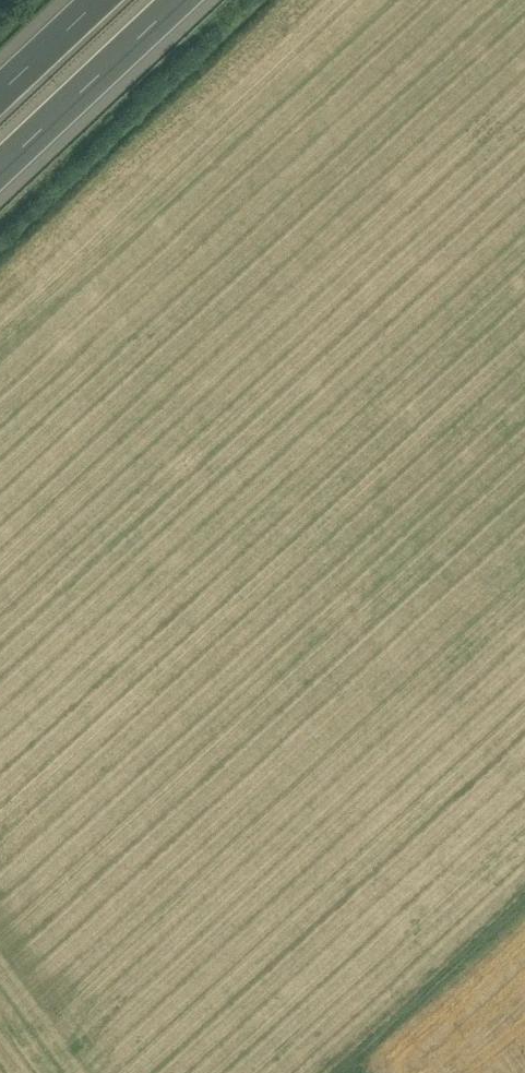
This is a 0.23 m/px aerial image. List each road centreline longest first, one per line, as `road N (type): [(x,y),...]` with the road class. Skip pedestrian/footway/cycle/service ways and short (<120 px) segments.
road 1 (track): [(340,1072),(524,909)]
road 2 (motorway): [(0,159),(169,0)]
road 3 (motorway): [(91,0),(0,86)]

